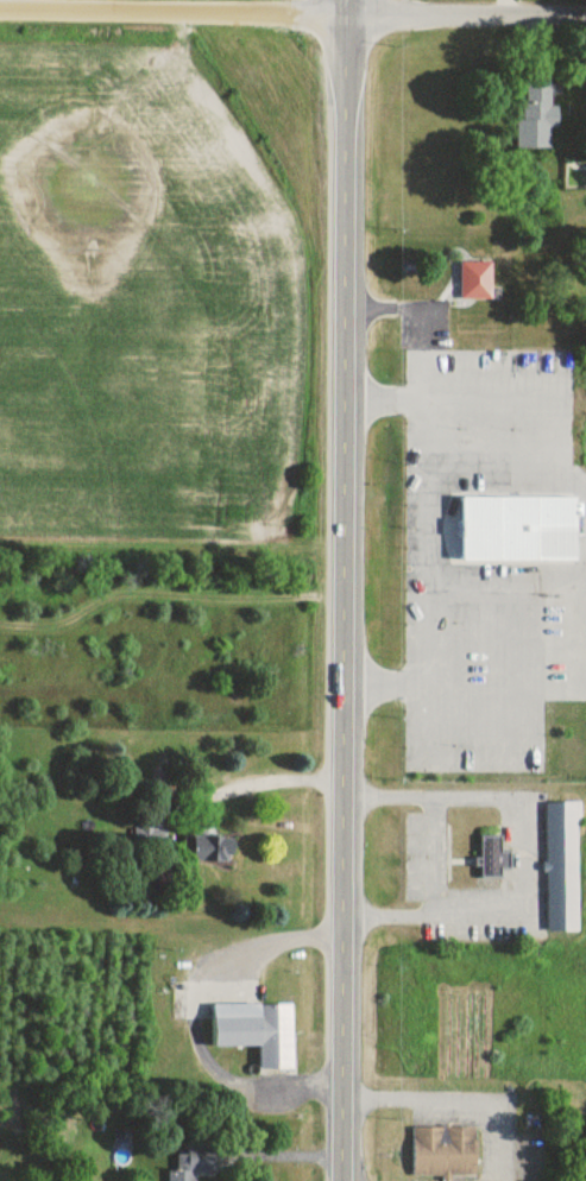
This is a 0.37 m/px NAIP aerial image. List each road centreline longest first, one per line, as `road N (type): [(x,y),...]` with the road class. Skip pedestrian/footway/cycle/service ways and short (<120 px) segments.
road 1 (secondary): [(342,1110),(348,18)]
road 2 (residential): [(348,18),(0,12)]
road 3 (residential): [(585,18),(348,18)]

